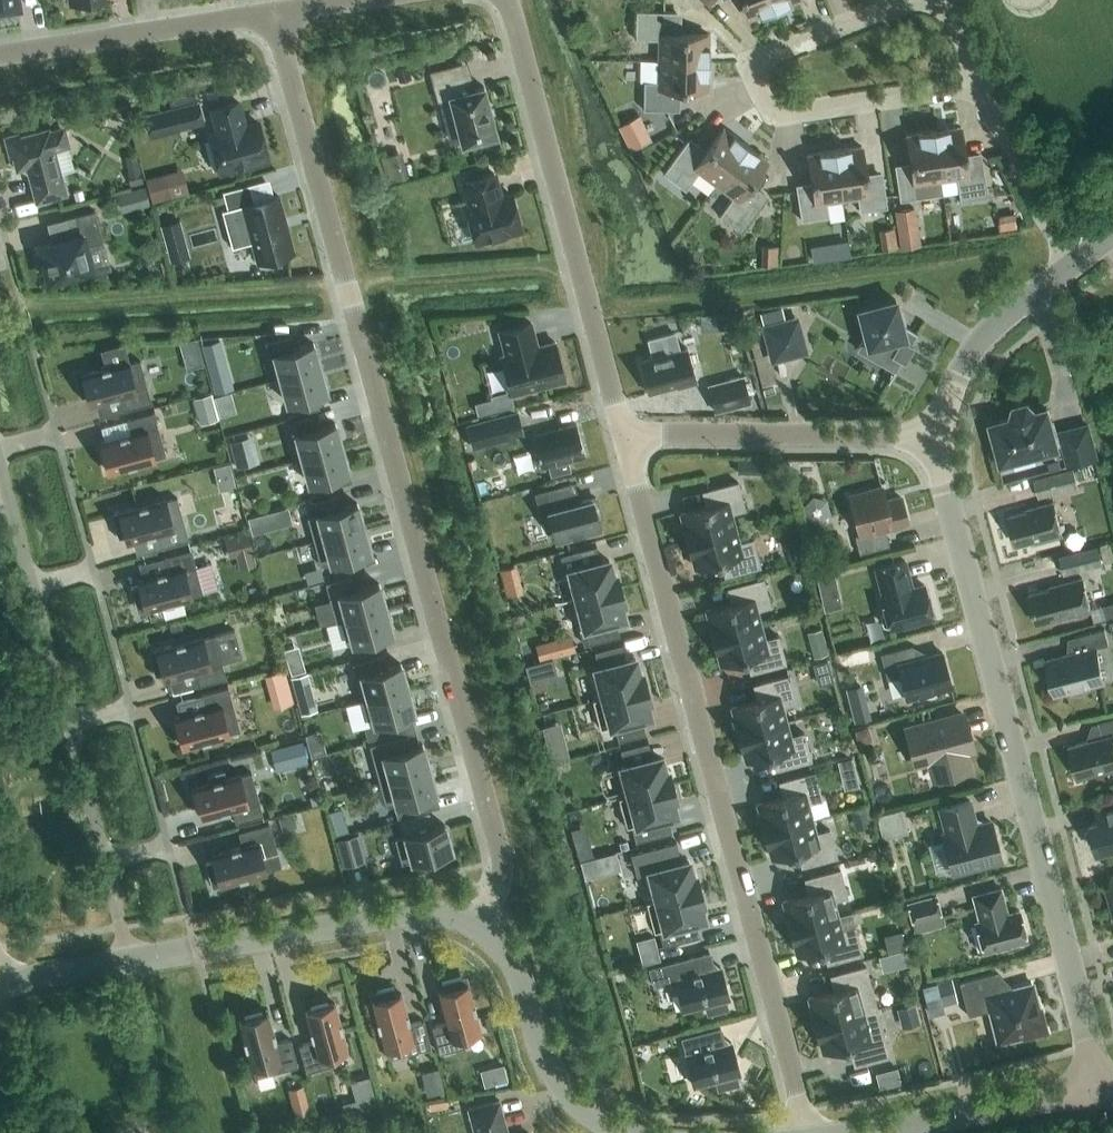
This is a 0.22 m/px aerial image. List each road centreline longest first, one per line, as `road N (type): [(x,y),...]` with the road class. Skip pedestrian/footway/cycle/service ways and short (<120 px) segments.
road 1 (residential): [(272,15),(501,847),(503,877),(479,926)]
road 2 (residential): [(628,443),(803,1132)]
road 3 (residential): [(1103,1097),(935,442)]
road 4 (residential): [(126,962),(0,464)]
road 5 (residential): [(508,0),(628,443)]
road 6 (tertiary): [(479,926),(420,911),(126,962)]
road 7 (residential): [(935,442),(628,443)]
road 8 (residential): [(0,59),(272,15)]
road 9 (tertiary): [(614,1132),(559,1084),(515,964),(479,926)]
road 10 (residential): [(909,0),(747,63),(766,107),(788,113)]
road 11 (residential): [(935,442),(967,362),(988,335),(1084,261)]
road 12 (tertiary): [(1103,1097),(870,1132)]
road 13 (residential): [(788,113),(993,84)]
road 14 (residential): [(1084,261),(1053,229),(993,84)]
road 15 (residential): [(167,1132),(126,962)]
road 16 (tertiary): [(126,962),(2,985)]

